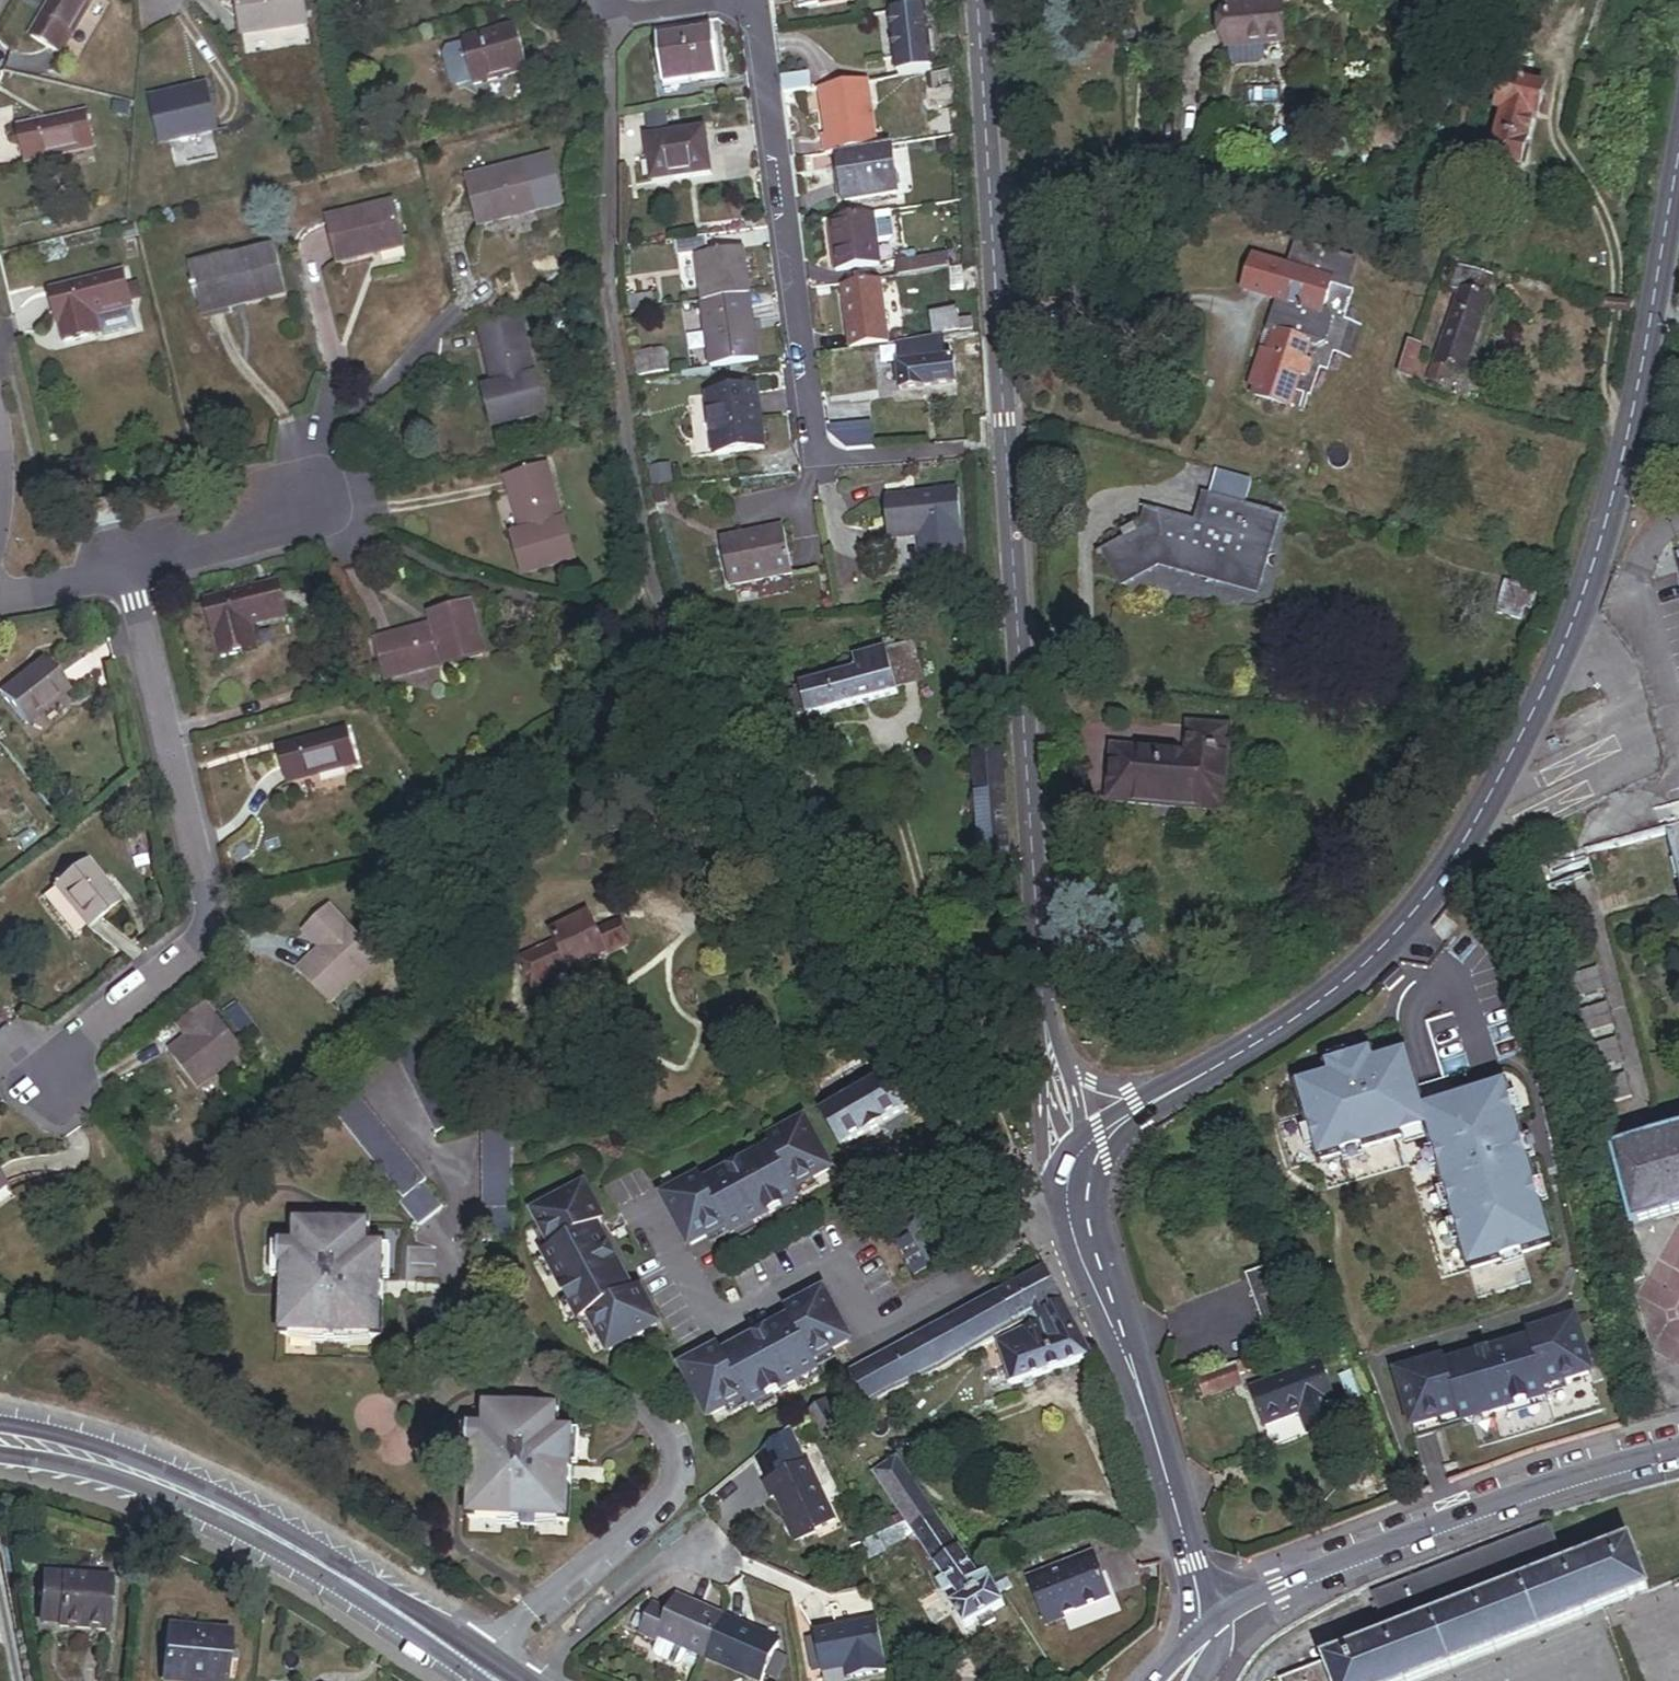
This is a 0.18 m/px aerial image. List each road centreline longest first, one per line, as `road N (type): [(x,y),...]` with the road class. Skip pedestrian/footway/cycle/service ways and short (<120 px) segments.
road 1 (tertiary): [(1678,139),(1631,421),(1559,641),(1476,809),(1361,967),(1136,1110),(1097,1139),(1078,1169)]
road 2 (residential): [(975,0),(1059,1084),(1078,1169)]
road 3 (residential): [(129,571),(215,932),(51,1074)]
road 4 (secondary): [(1678,1455),(1522,1499),(1277,1598),(1210,1634)]
road 5 (tertiary): [(1078,1169),(1075,1190),(1210,1634)]
road 6 (residential): [(750,0),(812,458)]
road 7 (secondary): [(319,1562),(235,1503),(137,1459),(0,1426)]
road 8 (secondary): [(0,1454),(97,1472),(319,1562)]
road 9 (residential): [(129,571),(308,524),(296,478)]
road 10 (secondary): [(504,1680),(319,1562)]
road 11 (residential): [(0,602),(129,571)]

